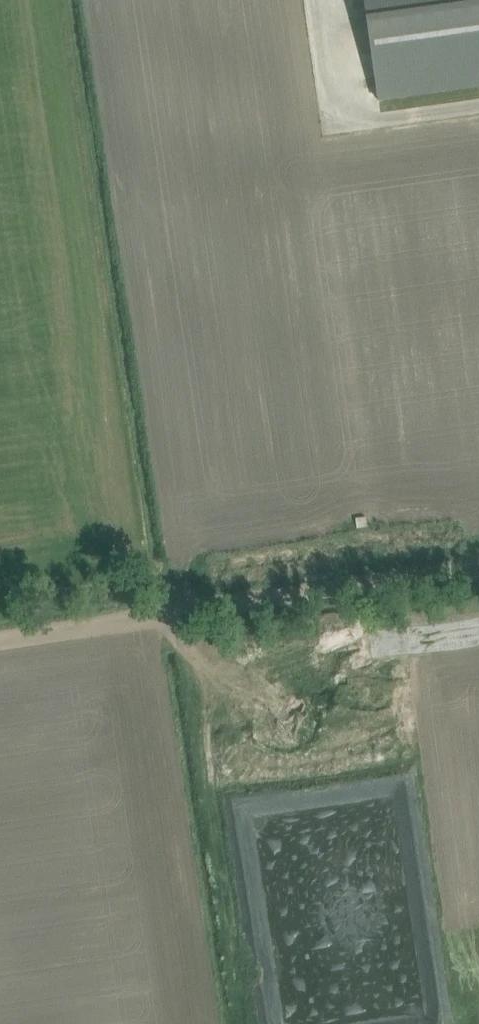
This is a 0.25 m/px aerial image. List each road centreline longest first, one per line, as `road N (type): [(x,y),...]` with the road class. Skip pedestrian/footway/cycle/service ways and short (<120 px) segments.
road 1 (track): [(0,640),(478,567)]

